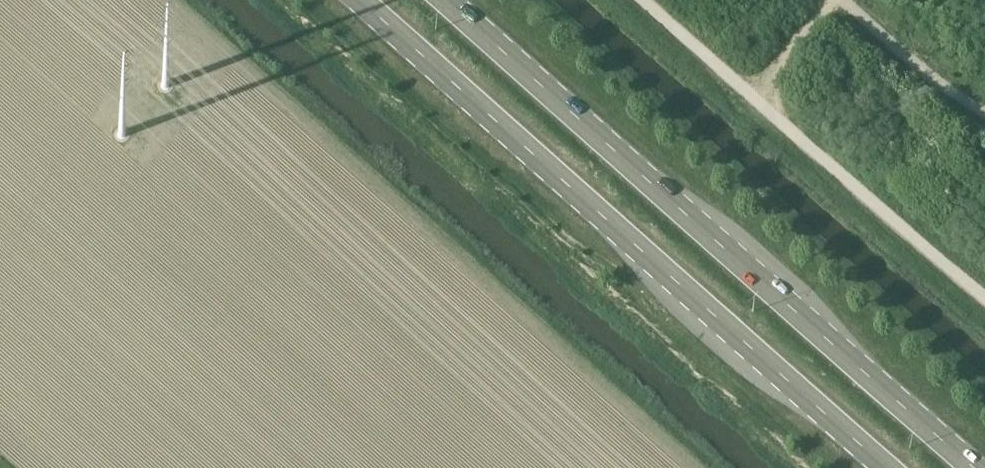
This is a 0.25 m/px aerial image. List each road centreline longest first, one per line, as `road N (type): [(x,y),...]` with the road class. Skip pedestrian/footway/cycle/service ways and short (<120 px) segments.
road 1 (primary): [(358,0),(889,467)]
road 2 (primary): [(976,467),(448,0)]

